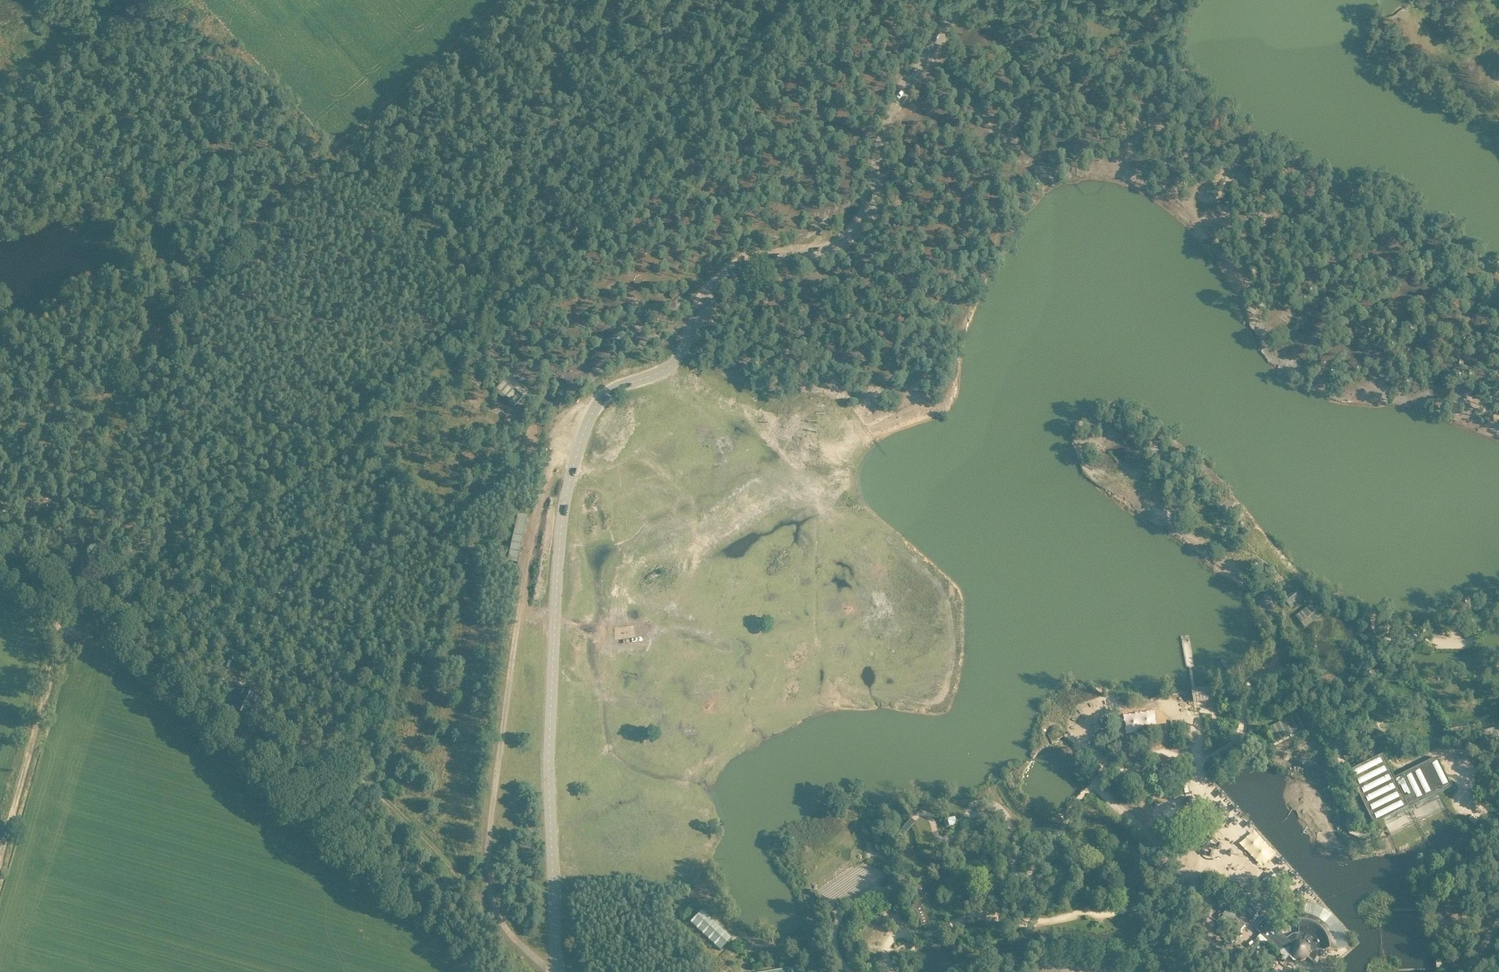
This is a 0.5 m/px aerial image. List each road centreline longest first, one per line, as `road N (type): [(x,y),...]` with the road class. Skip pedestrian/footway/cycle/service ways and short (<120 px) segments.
road 1 (track): [(552,971),(499,920),(488,877),(513,652),(547,484)]
road 2 (track): [(0,569),(58,622),(62,635),(0,861)]
road 3 (track): [(1498,831),(1477,812),(1447,750),(1498,745)]

